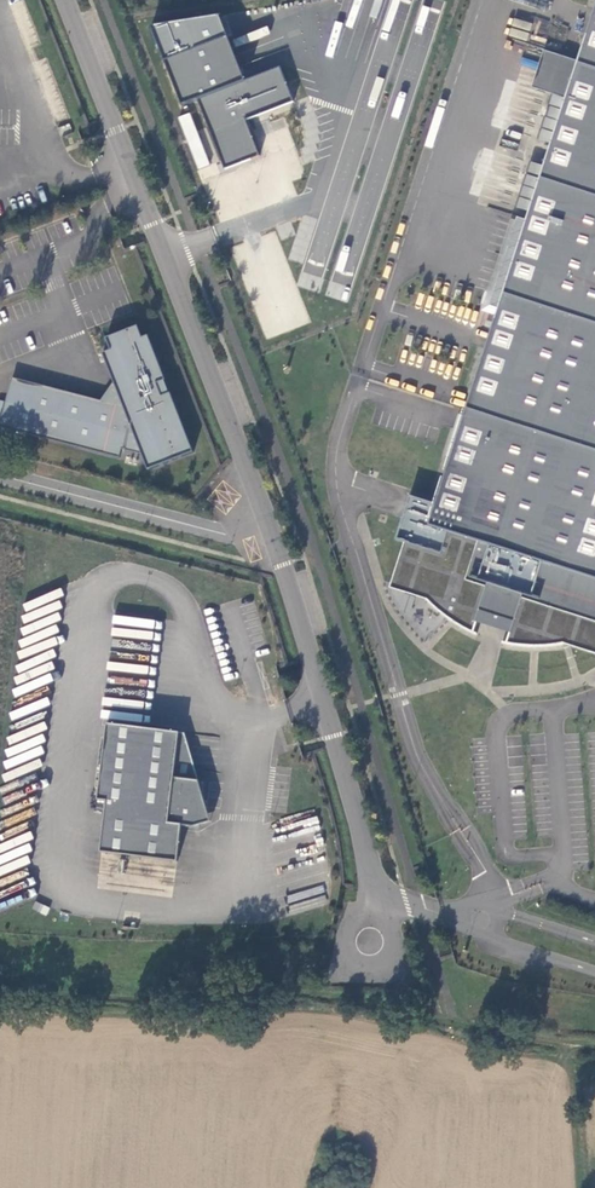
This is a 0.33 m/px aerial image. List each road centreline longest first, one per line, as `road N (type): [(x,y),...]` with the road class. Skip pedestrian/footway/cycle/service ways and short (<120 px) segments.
road 1 (unclassified): [(266,519),(63,0)]
road 2 (unclassified): [(370,941),(377,896),(369,859),(266,519)]
road 3 (unclassified): [(266,519),(229,536),(0,476)]

